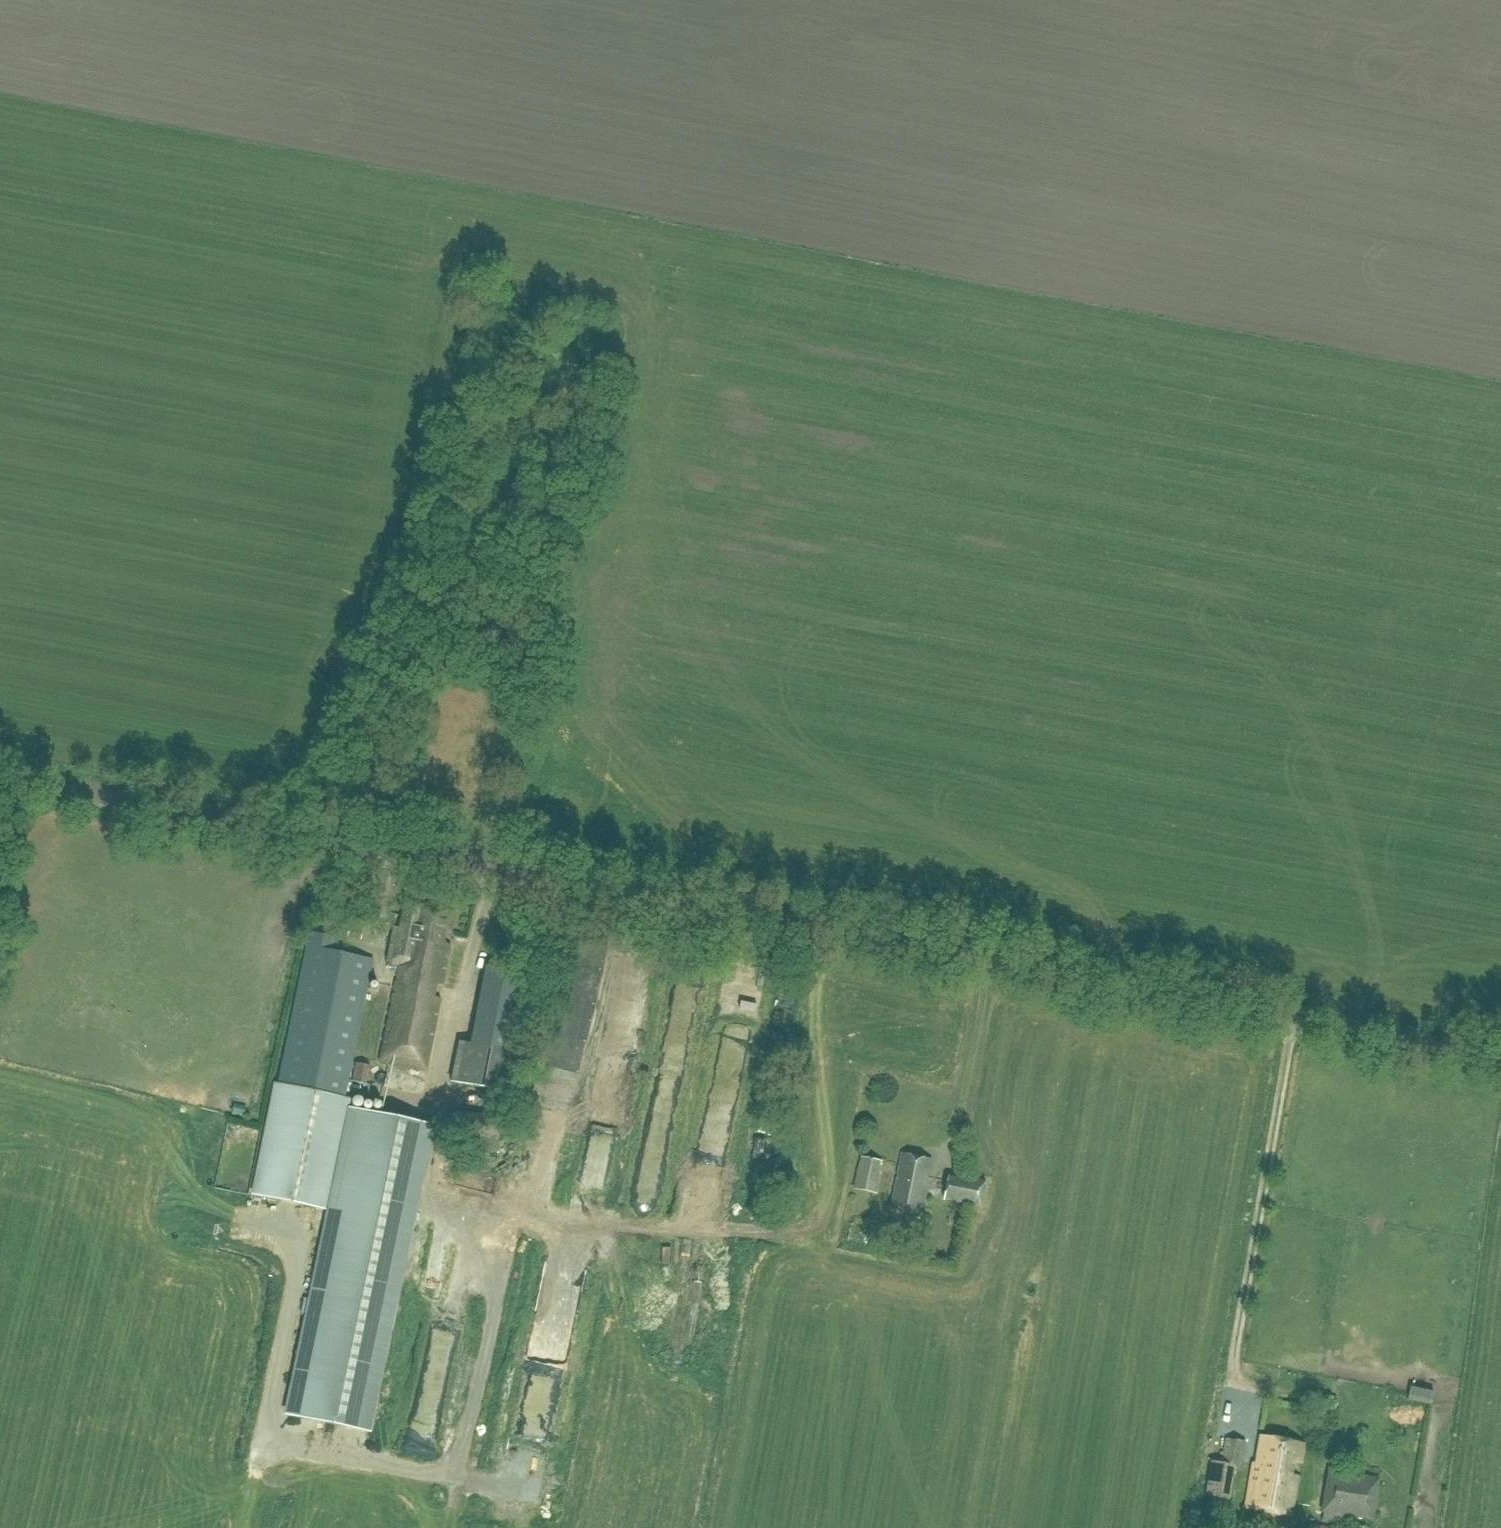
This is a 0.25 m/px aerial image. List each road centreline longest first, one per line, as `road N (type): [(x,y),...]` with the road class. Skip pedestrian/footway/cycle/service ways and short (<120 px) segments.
road 1 (unclassified): [(1500,1055),(0,769)]

